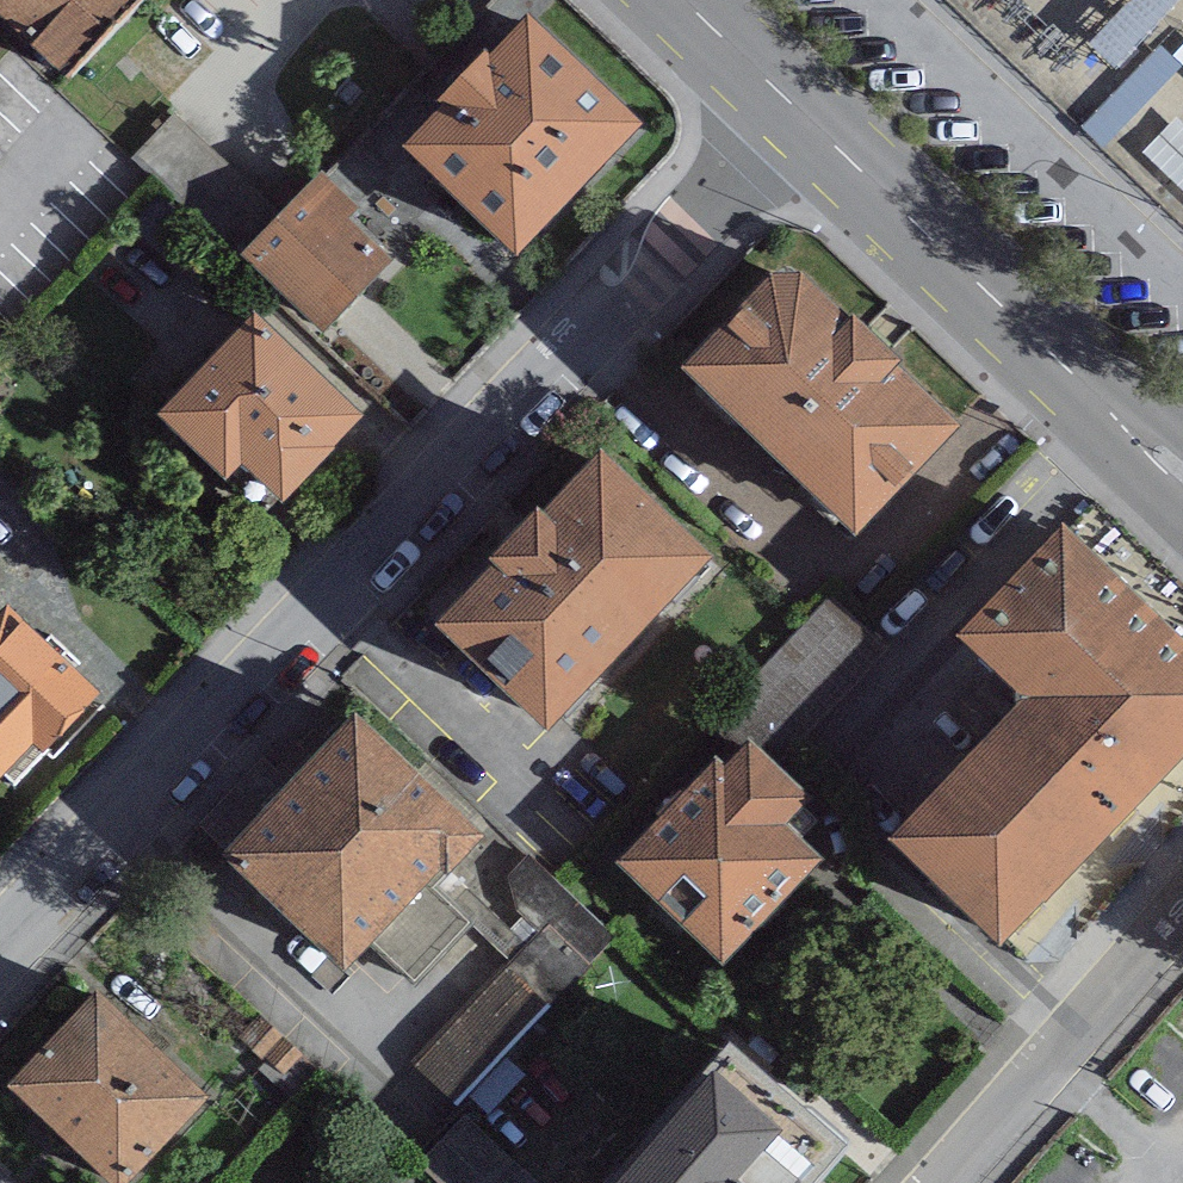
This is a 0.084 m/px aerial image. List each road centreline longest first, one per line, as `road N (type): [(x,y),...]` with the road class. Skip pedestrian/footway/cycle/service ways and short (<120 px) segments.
road 1 (residential): [(799,113),(0,947)]
road 2 (tertiary): [(799,113),(1108,410)]
road 3 (residential): [(1182,909),(943,1182)]
road 4 (tertiary): [(683,0),(799,113)]
road 5 (tertiary): [(1108,410),(1140,469),(1182,521)]

